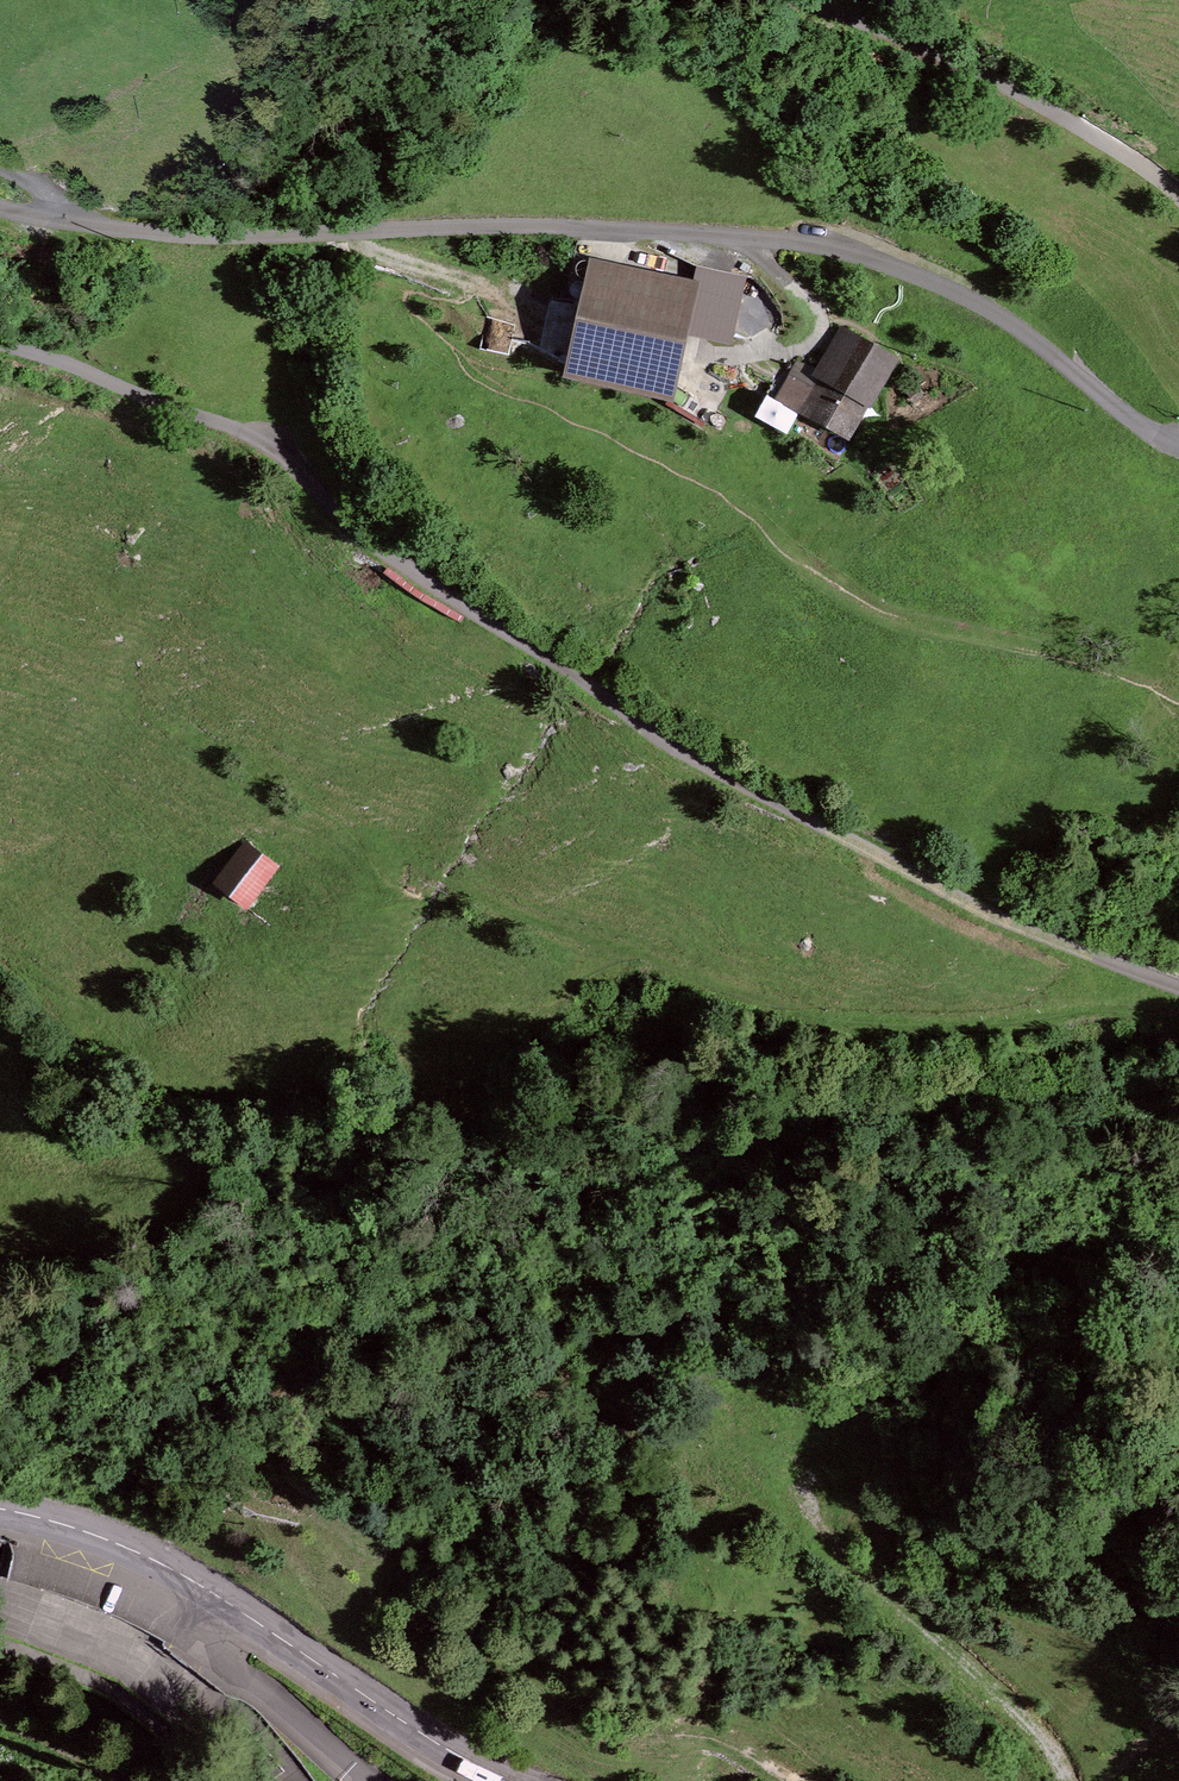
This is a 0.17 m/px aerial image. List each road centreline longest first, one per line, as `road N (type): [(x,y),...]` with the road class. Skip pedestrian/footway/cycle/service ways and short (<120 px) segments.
road 1 (track): [(0,348),(269,440),(335,515),(711,768),(1007,922),(1178,986)]
road 2 (residential): [(0,204),(106,232),(261,238),(625,227),(833,246),(915,272),(990,308),(1159,435),(1178,440)]
road 3 (track): [(789,1780),(726,1741),(673,1731),(605,1733),(564,1710),(256,1466)]
road 4 (primary): [(519,1780),(432,1737),(169,1567),(63,1520),(0,1507)]
road 5 (residential): [(1178,193),(1125,154),(946,66),(754,0)]
road 6 (track): [(848,1025),(823,1023),(689,976),(433,871)]
road 7 (track): [(1064,1780),(1034,1728),(823,1541),(806,1496)]
road 8 (track): [(1178,1017),(1122,1010),(909,1028),(848,1025)]
road 9 (track): [(106,232),(0,167)]

